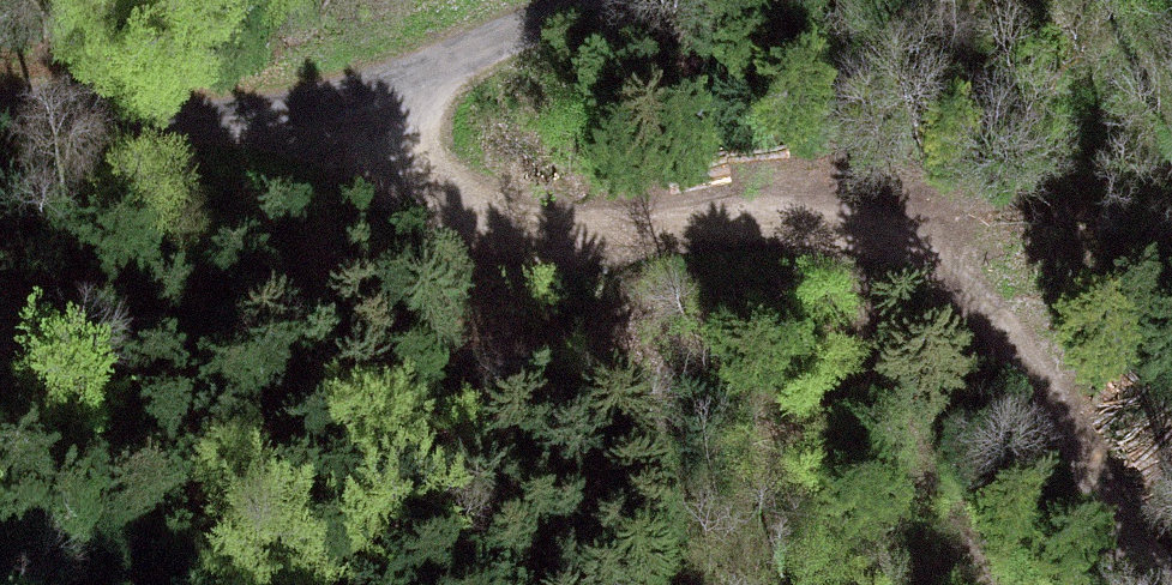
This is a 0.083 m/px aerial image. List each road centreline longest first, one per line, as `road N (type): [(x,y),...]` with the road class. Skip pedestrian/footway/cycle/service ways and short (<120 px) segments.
road 1 (track): [(354,96),(393,173),(422,200),(459,217),(523,232),(726,221),(839,228),(924,256),(1001,316),(1133,553),(1160,584)]
road 2 (unclassified): [(573,0),(354,96),(282,113),(0,98)]
road 3 (track): [(997,584),(896,402),(839,228)]

